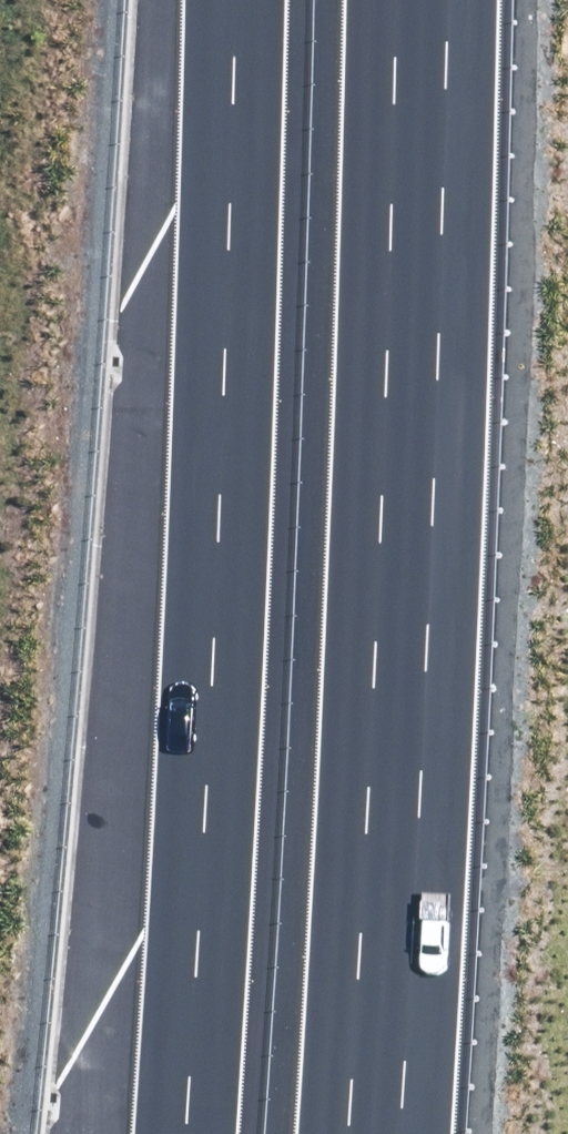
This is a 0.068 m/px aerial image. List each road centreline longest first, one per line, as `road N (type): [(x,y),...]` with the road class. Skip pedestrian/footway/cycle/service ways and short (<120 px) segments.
road 1 (motorway): [(204,1133),(248,274),(249,0)]
road 2 (motorway): [(439,0),(432,428),(401,1133)]

